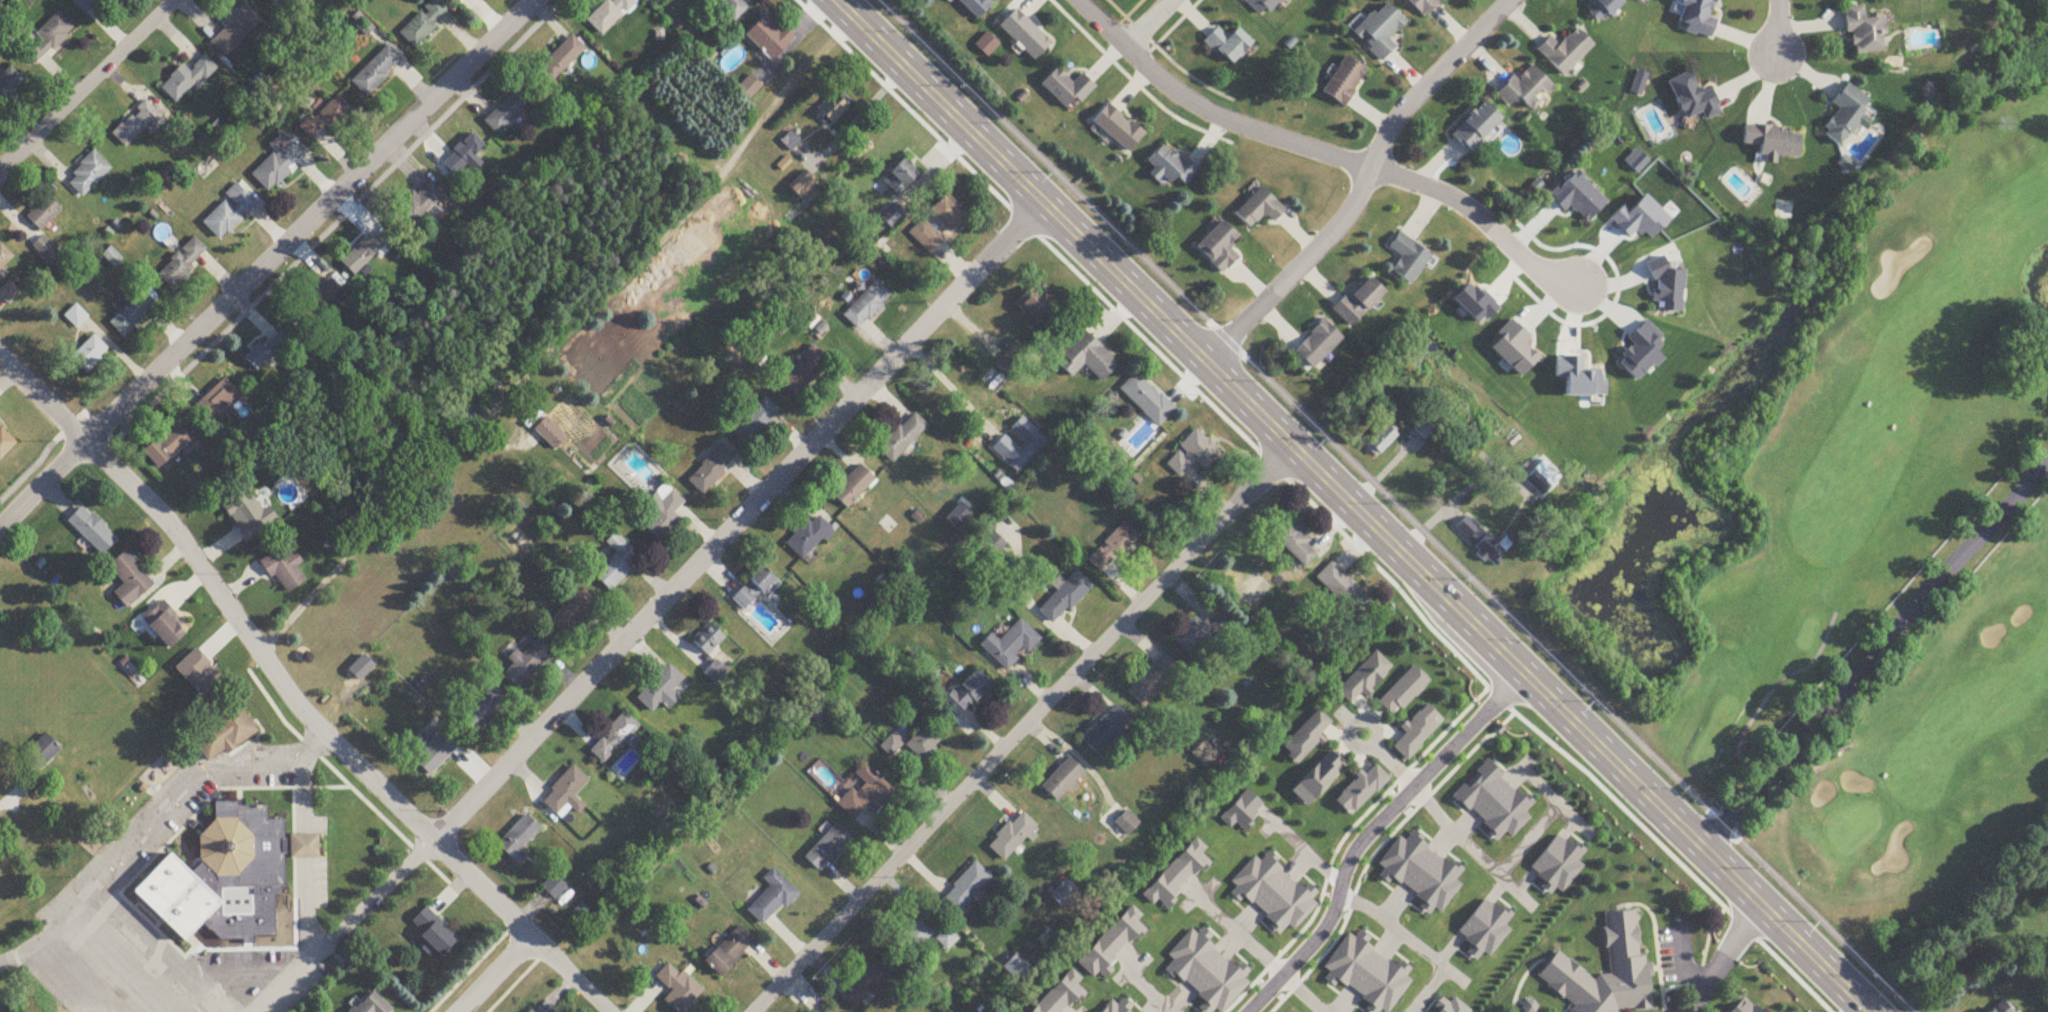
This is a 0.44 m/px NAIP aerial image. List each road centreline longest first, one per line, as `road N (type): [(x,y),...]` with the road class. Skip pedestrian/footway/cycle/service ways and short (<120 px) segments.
road 1 (tertiary): [(1869,1011),(834,0)]
road 2 (residential): [(1039,199),(557,715),(333,938)]
road 3 (residential): [(608,1011),(295,704),(160,514),(0,360)]
road 4 (track): [(258,653),(719,182),(797,79),(857,23)]
road 5 (residential): [(1291,446),(756,1011)]
road 6 (residential): [(535,0),(84,443)]
road 7 (residential): [(1084,0),(1207,115),(1431,191),(1499,236),(1544,281),(1584,296)]
road 8 (residential): [(1207,369),(1349,213),(1401,115),(1512,0)]
road 9 (residential): [(1252,1011),(1331,924),(1350,858),(1524,674)]
road 10 (residential): [(174,0),(0,168)]
road 11 (residential): [(1761,904),(1693,1011)]
road 12 (residential): [(84,443),(0,531)]

